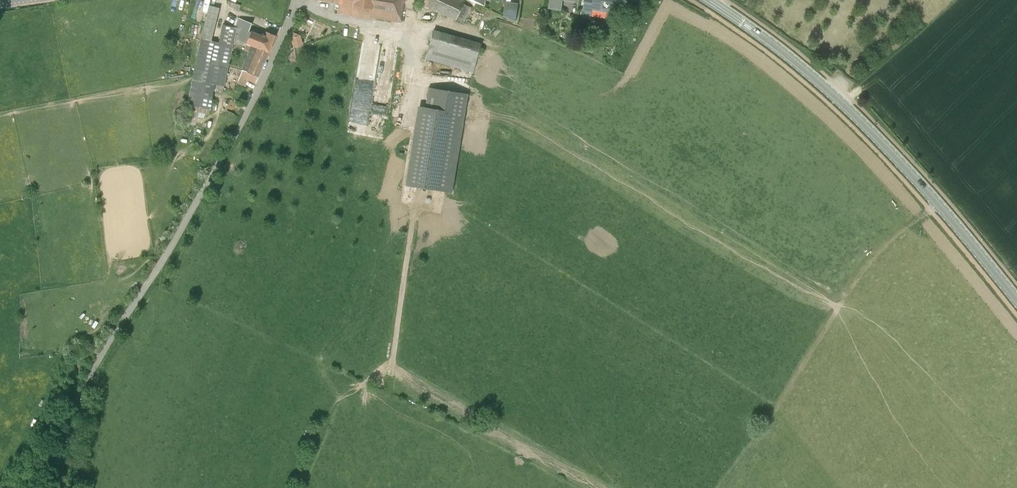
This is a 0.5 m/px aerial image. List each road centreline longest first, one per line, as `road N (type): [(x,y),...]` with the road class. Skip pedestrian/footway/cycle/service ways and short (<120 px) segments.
road 1 (unclassified): [(58,487),(85,383),(230,144),(298,0)]
road 2 (secondary): [(1016,301),(862,123),(786,54),(709,0)]

